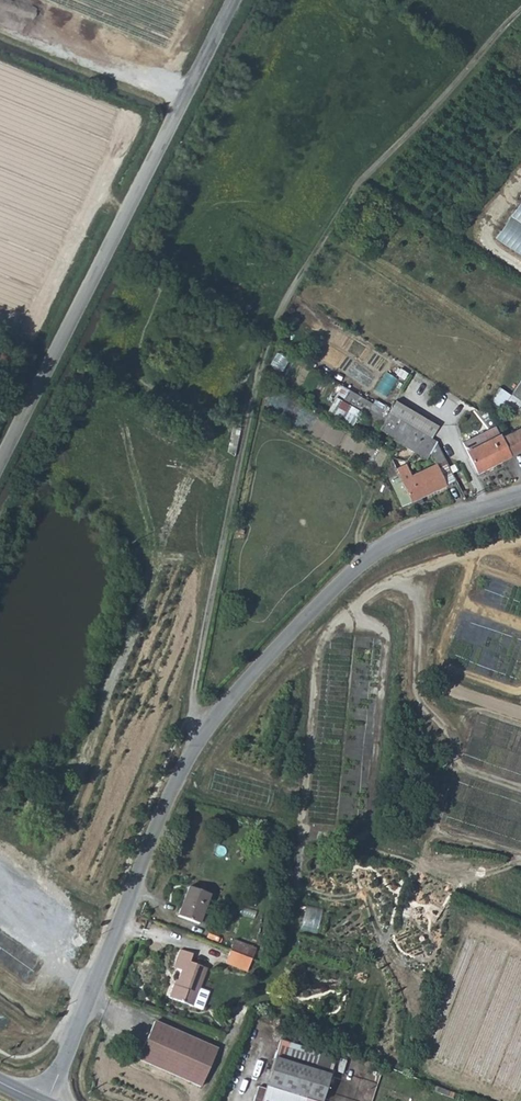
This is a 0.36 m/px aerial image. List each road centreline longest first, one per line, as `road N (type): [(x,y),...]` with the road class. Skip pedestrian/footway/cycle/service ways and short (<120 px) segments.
road 1 (residential): [(49,1100),(174,793),(204,739),(368,563),(520,501)]
road 2 (residential): [(223,0),(0,460)]

